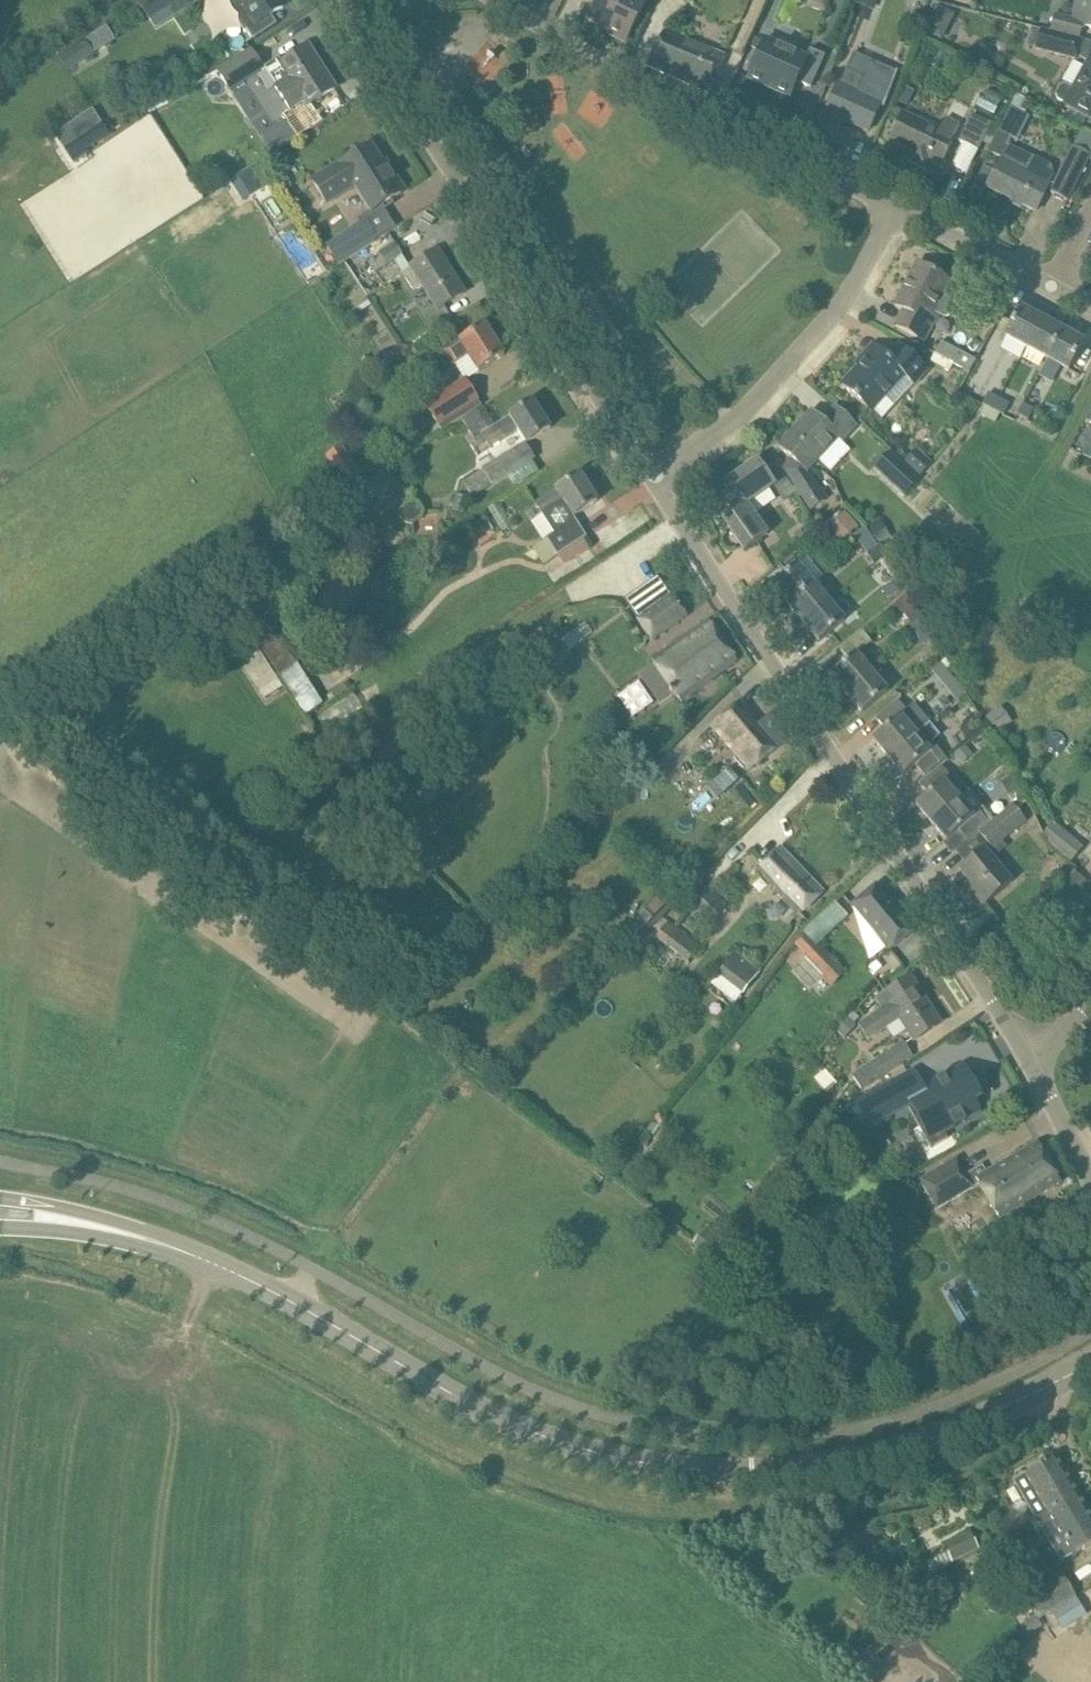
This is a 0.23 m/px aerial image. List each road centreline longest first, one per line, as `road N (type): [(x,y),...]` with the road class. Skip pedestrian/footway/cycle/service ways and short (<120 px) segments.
road 1 (tertiary): [(1090,1364),(893,1451),(752,1471),(658,1467),(505,1422),(245,1277),(109,1228)]
road 2 (residential): [(1031,1060),(653,478)]
road 3 (residential): [(653,478),(340,0)]
road 4 (residential): [(895,206),(715,124),(495,0)]
road 5 (residential): [(653,478),(739,417),(827,321),(895,206)]
road 6 (residential): [(1050,285),(895,206)]
road 7 (residential): [(1090,1178),(1031,1060)]

